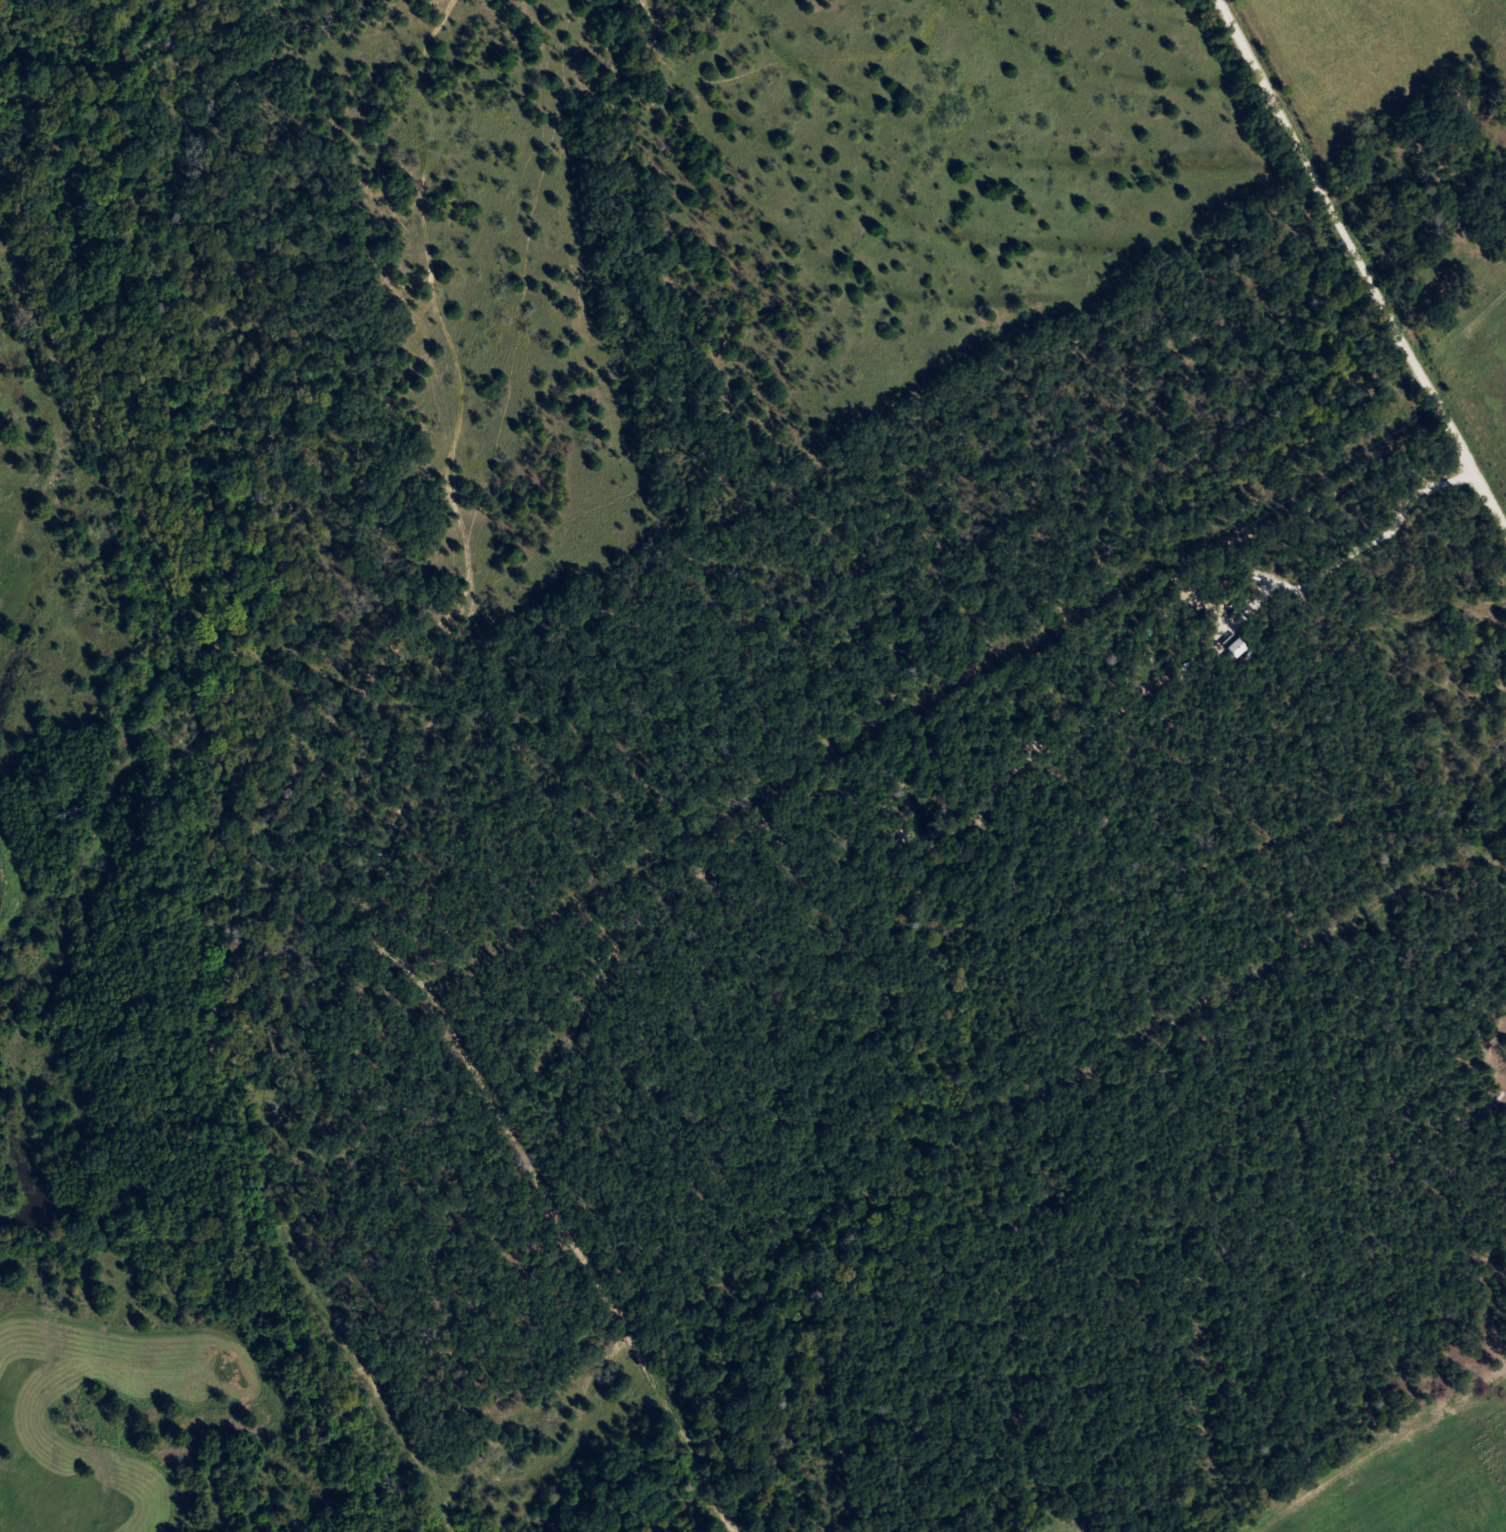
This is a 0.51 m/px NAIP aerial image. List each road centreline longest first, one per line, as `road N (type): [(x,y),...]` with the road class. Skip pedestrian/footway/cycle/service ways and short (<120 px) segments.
road 1 (residential): [(1505,519),(1227,0)]

